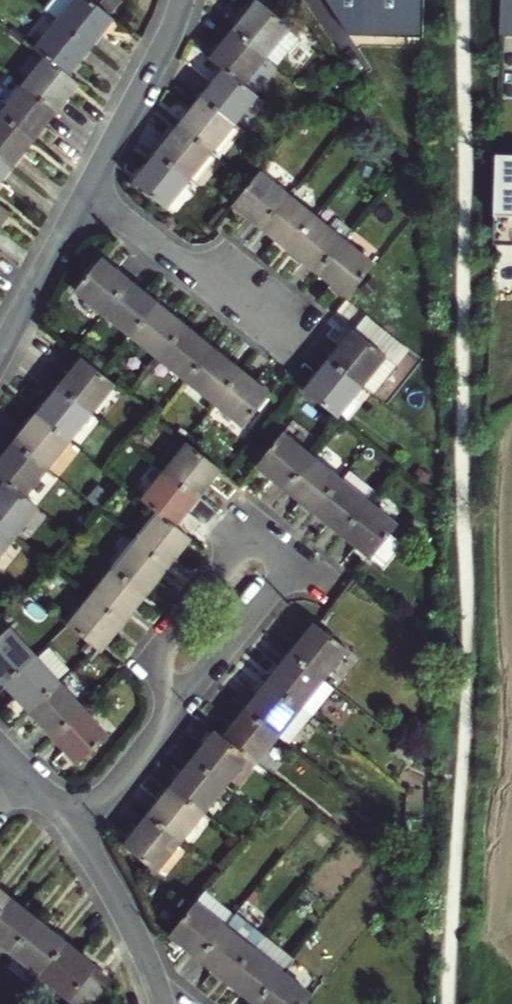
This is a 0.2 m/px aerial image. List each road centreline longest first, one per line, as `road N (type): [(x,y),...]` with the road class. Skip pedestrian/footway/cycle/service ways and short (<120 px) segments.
road 1 (residential): [(183,701),(293,566),(254,530),(147,663)]
road 2 (residential): [(89,194),(291,329)]
road 3 (residential): [(183,0),(89,194)]
road 4 (residential): [(74,828),(134,935),(160,1003)]
road 5 (residential): [(89,194),(0,356)]
road 6 (residential): [(74,828),(183,701)]

